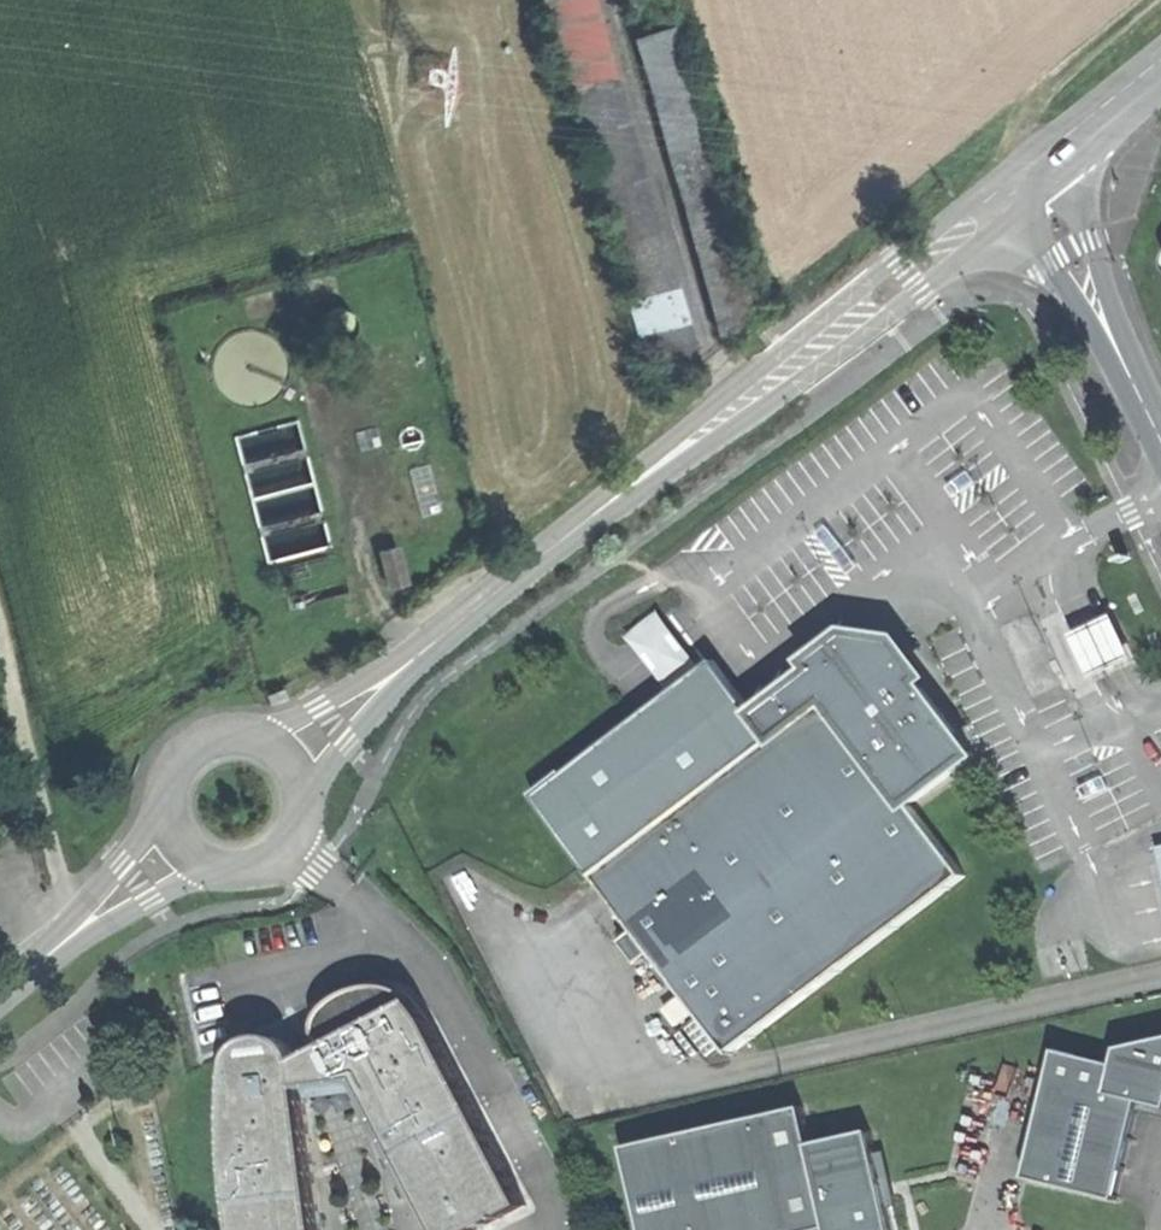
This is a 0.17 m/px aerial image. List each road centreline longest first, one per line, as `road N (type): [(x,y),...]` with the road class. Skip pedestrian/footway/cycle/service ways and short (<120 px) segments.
road 1 (secondary): [(992,209),(739,401),(0,996)]
road 2 (track): [(79,928),(0,615)]
road 3 (tertiary): [(1125,366),(1068,147)]
road 4 (tertiary): [(992,209),(1073,292),(1125,366)]

